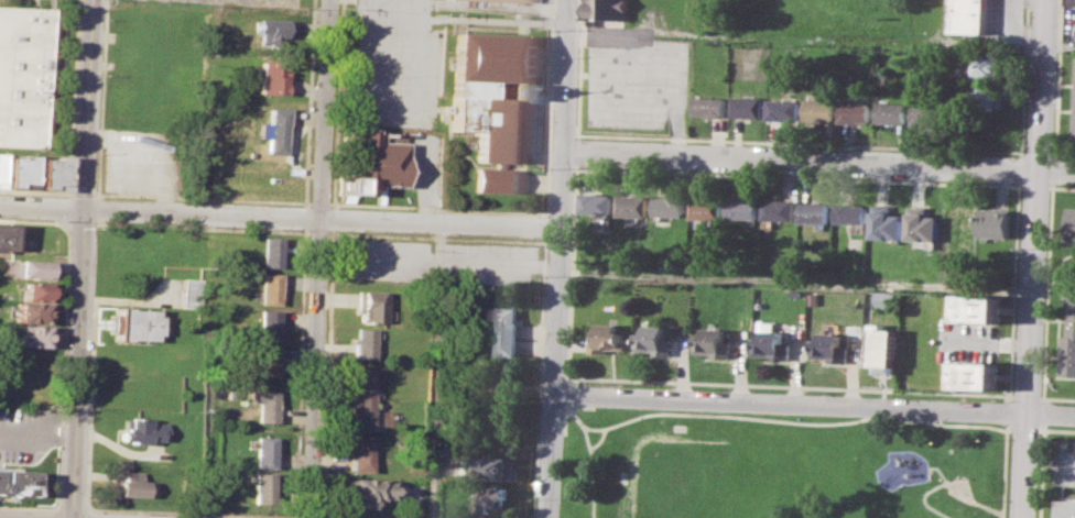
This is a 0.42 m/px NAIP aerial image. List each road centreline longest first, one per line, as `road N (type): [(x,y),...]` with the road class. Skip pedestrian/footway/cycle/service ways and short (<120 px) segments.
road 1 (residential): [(0,205),(560,229)]
road 2 (residential): [(551,395),(1074,416)]
road 3 (residential): [(571,0),(547,517)]
road 4 (residential): [(330,0),(308,517)]
road 5 (secondary): [(1045,0),(1024,517)]
road 6 (tertiary): [(93,0),(73,517)]
road 7 (residential): [(563,152),(1074,172)]

